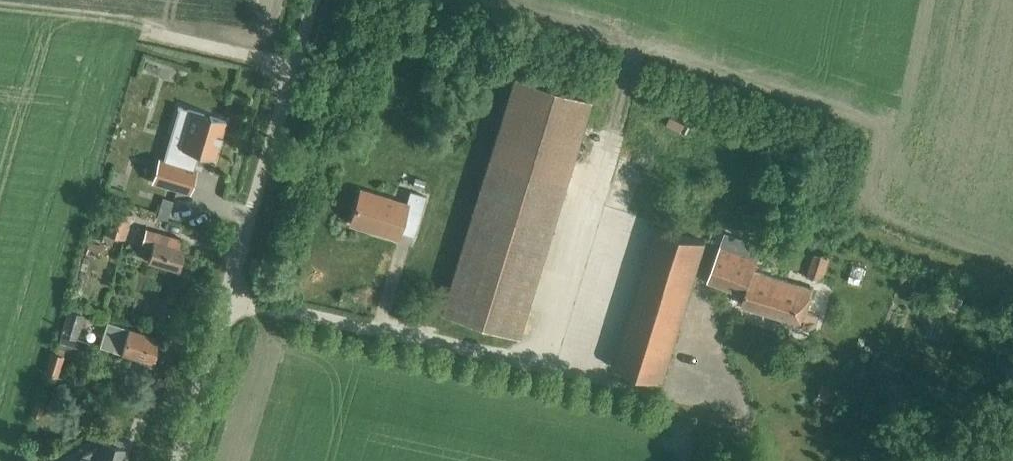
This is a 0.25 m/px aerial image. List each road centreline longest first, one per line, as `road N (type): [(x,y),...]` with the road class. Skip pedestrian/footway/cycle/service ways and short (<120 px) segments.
road 1 (residential): [(177,460),(252,204)]
road 2 (unclassified): [(252,204),(306,0)]

